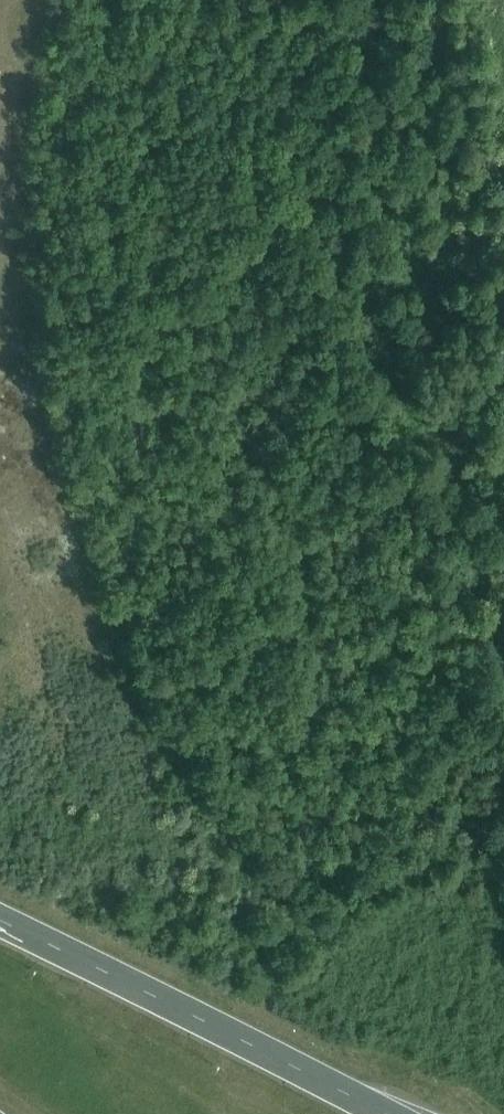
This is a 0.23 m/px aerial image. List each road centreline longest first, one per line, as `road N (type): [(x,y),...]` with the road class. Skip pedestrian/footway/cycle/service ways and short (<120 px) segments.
road 1 (motorway): [(385,1113),(0,921)]

